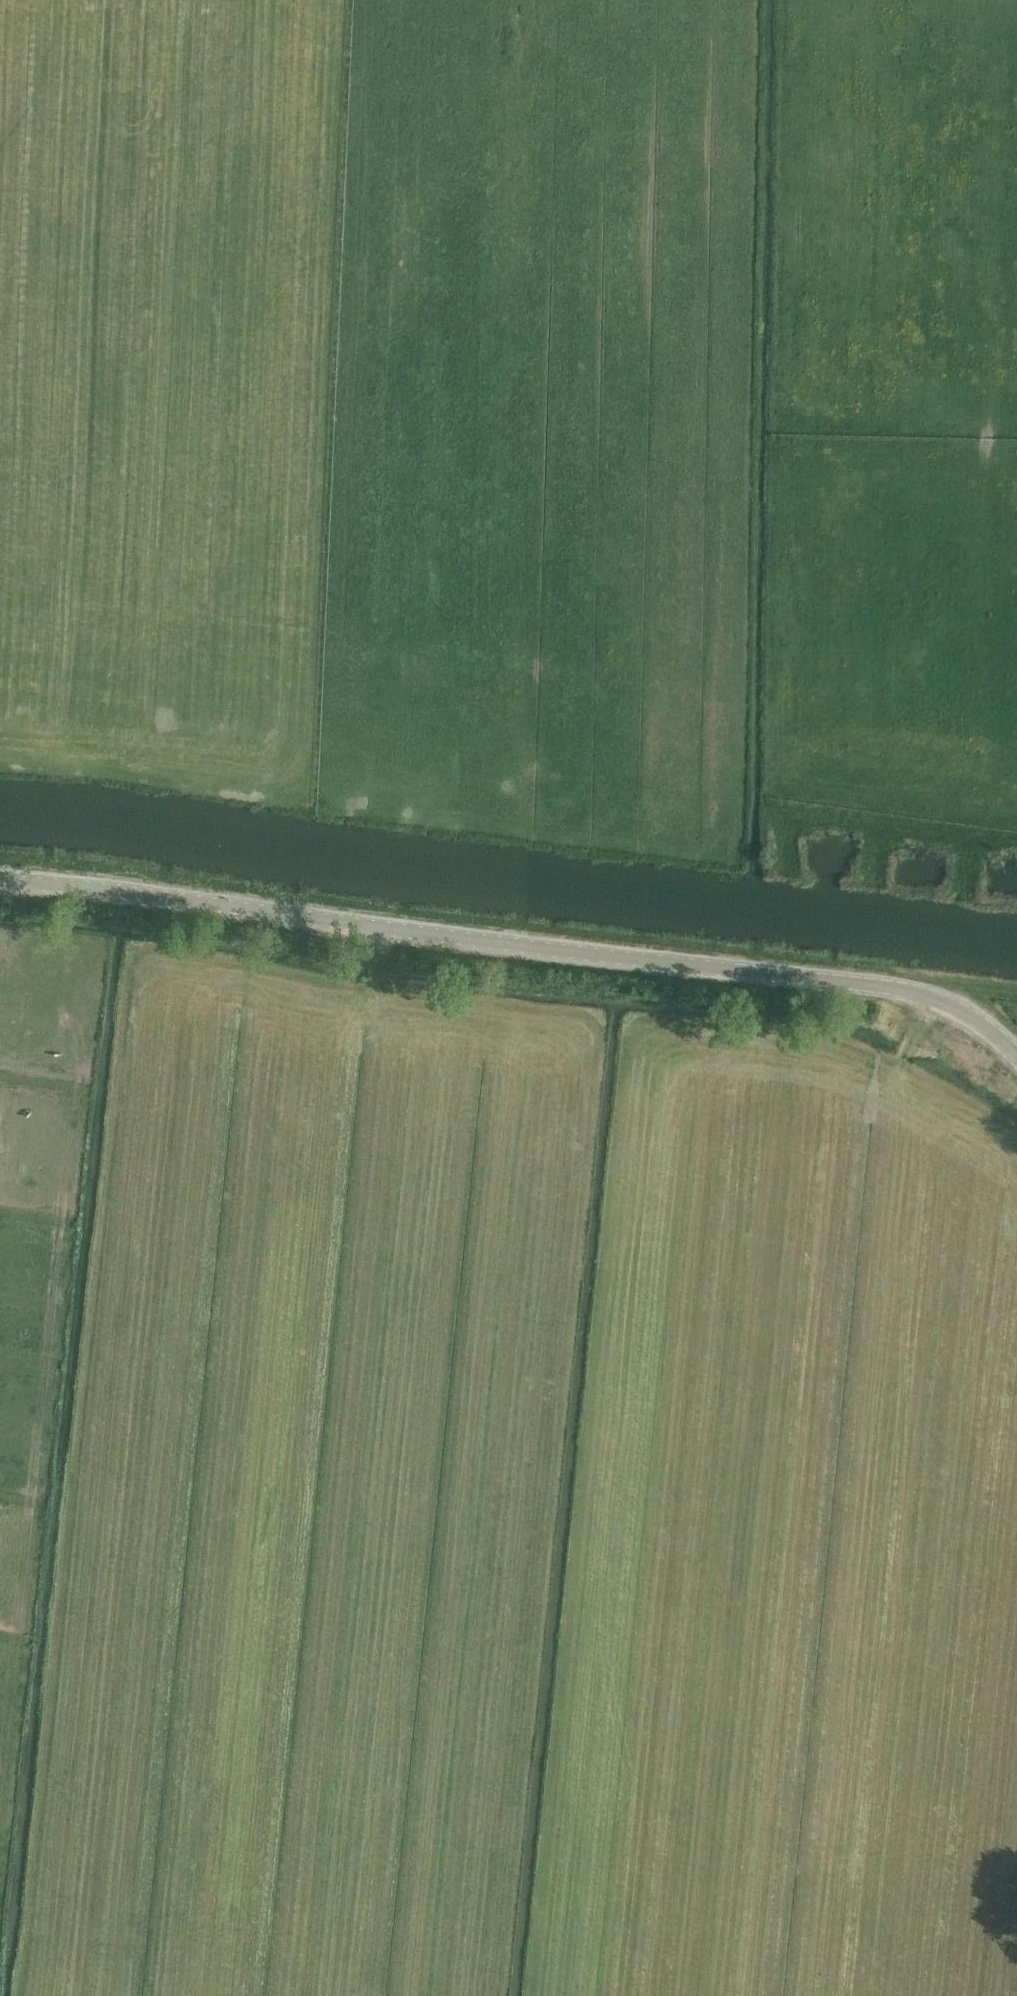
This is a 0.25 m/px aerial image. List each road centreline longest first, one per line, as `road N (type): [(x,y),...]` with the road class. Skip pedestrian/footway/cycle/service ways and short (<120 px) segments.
road 1 (tertiary): [(1016,1054),(977,1019),(921,991),(0,880)]

